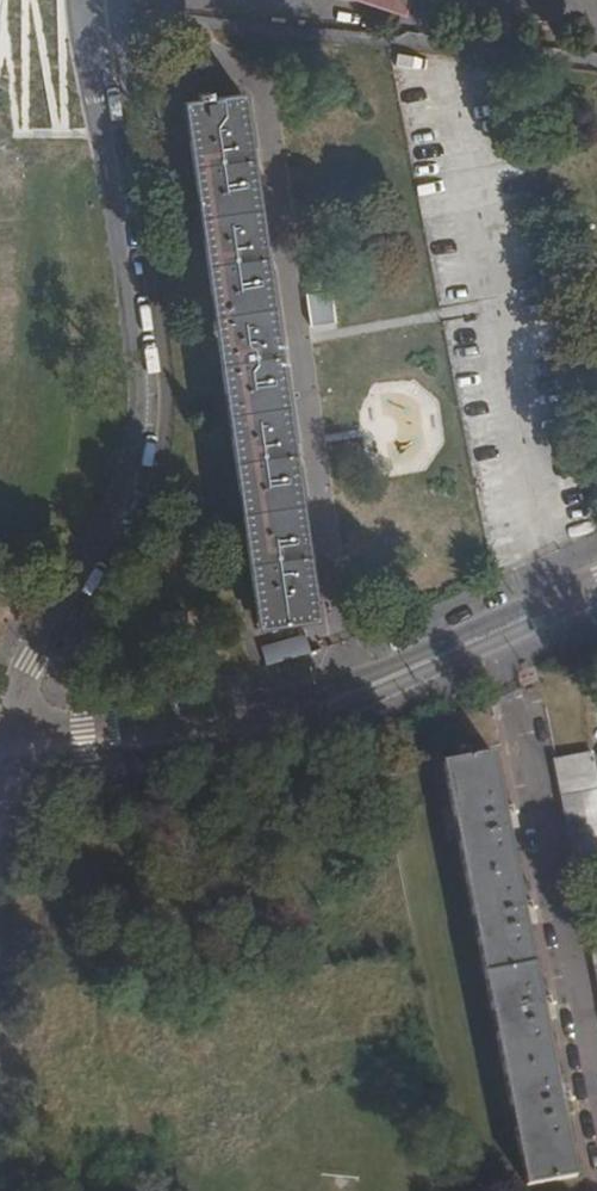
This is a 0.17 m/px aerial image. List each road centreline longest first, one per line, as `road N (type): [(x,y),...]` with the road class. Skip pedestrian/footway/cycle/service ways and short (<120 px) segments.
road 1 (residential): [(8,753),(31,661),(131,461),(138,419),(117,232),(78,0)]
road 2 (tertiary): [(596,586),(360,692),(194,732),(8,753)]

